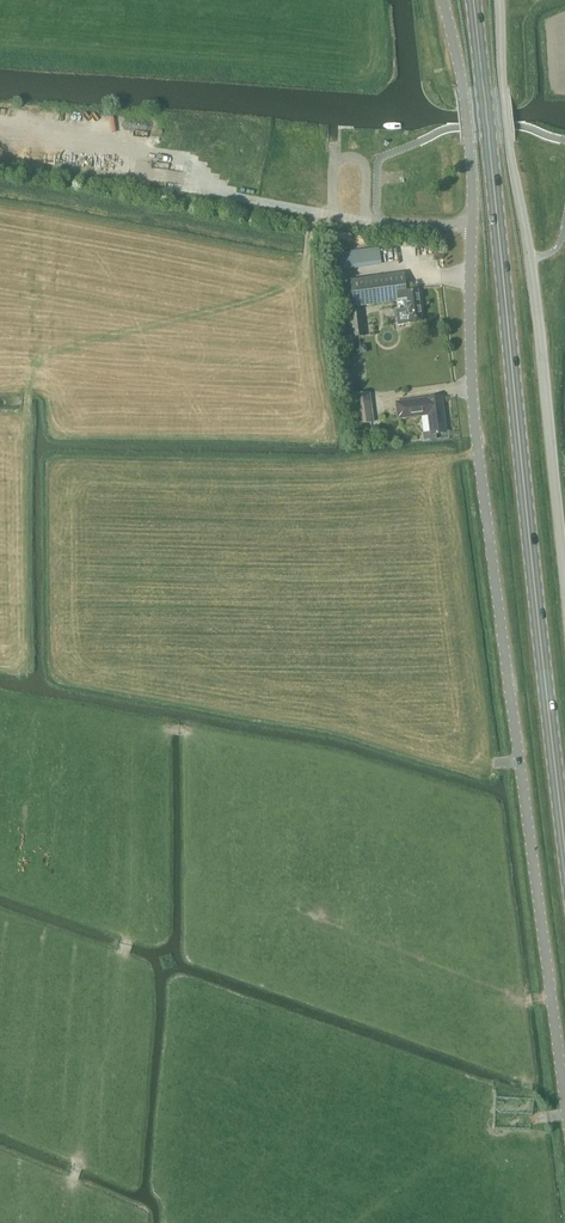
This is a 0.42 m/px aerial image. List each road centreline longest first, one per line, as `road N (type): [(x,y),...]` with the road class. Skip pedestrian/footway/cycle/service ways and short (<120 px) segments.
road 1 (unclassified): [(564,1097),(476,441),(472,226)]
road 2 (primary): [(564,845),(473,0)]
road 3 (unclassified): [(500,0),(508,136),(530,260),(564,579)]
road 4 (track): [(0,126),(119,142),(186,165),(235,197),(334,215)]

